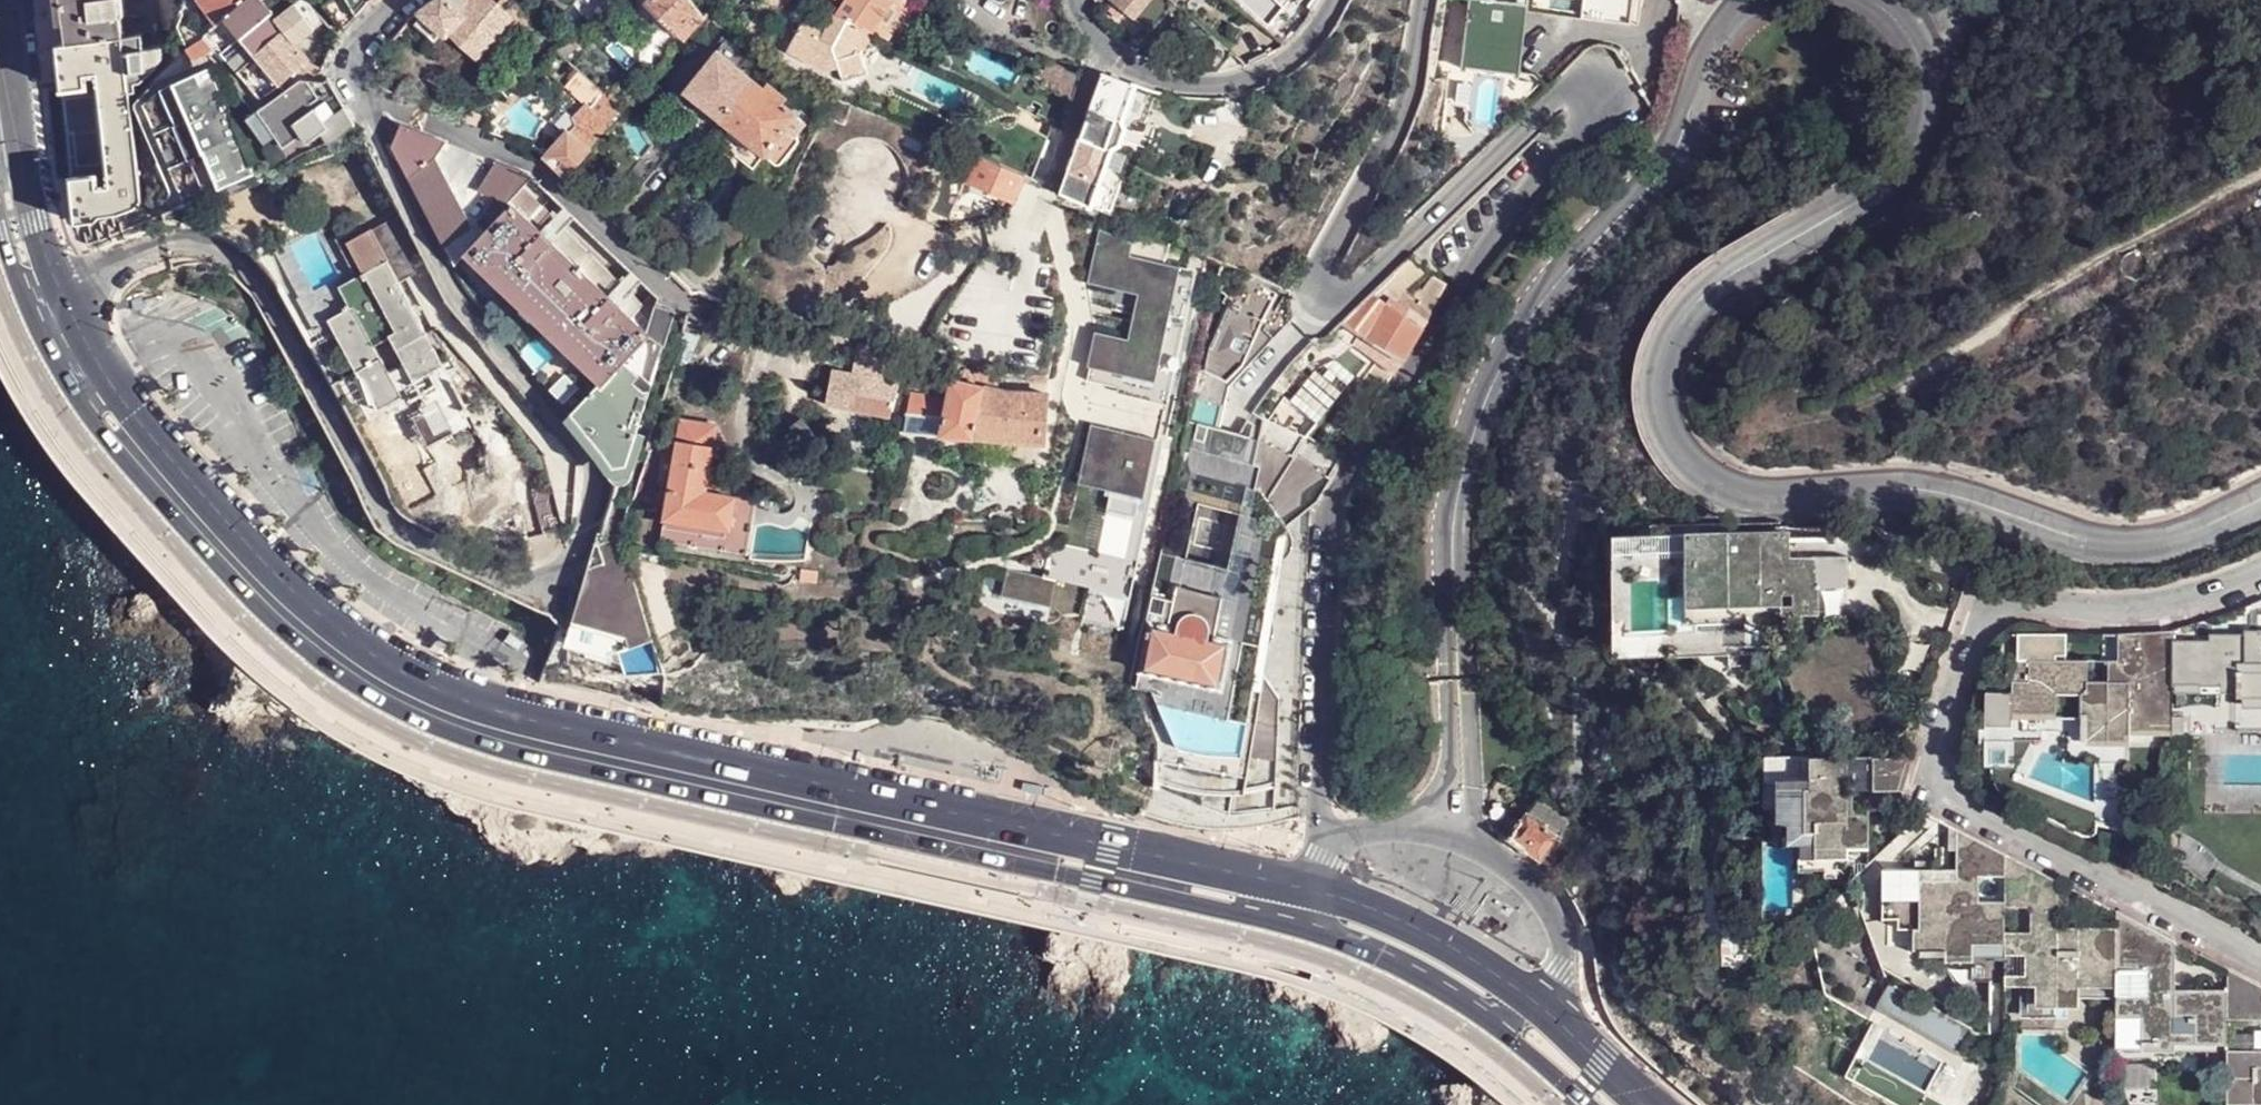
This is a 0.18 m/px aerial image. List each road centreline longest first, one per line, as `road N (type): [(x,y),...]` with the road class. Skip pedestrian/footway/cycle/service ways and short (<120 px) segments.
road 1 (secondary): [(29,308),(80,404),(178,523),(264,614),(383,702),(509,752),(1294,927)]
road 2 (residential): [(1337,841),(1321,821),(1335,504),(1486,256),(1581,129),(1585,112),(1569,95),(1556,100),(1359,287),(1336,292),(1326,267),(1411,92),(1426,0)]
road 3 (secondary): [(1304,890),(462,701),(399,671),(292,592),(110,381),(60,293)]
road 4 (residential): [(1867,0),(1906,30),(1926,72),(1920,144),(1894,177),(1761,256),(1688,313),(1669,344),(1661,390),(1669,428),(1690,462),(1765,497),(1902,486),(2125,545),(2169,543),(2260,500)]
road 5 (residential): [(357,95),(459,297),(589,459),(590,504),(577,560),(550,581),(508,580),(385,519),(269,297),(215,250),(170,246)]
road 6 (residential): [(1455,835),(1453,524),(1470,446),(1499,374),(1549,295),(1659,177),(1707,60),(1728,22),(1754,0)]
road 7 (residential): [(357,95),(526,162),(684,304)]
road 8 (secondary): [(60,293),(22,156),(3,0)]
road 9 (residential): [(1333,0),(1306,42),(1239,82),(1211,87),(1143,73),(1103,48)]
road 10 (secondary): [(1537,1004),(1474,960),(1386,915),(1304,890)]
road 11 (secondary): [(1294,927),(1367,952),(1499,1030)]
road 12 (residential): [(1537,1004),(1566,958),(1558,924),(1494,854),(1455,835)]
road 13 (residential): [(1103,48),(1047,188)]
road 14 (secondary): [(1645,1104),(1537,1004)]
road 15 (residential): [(406,0),(353,49),(345,72),(357,95)]

